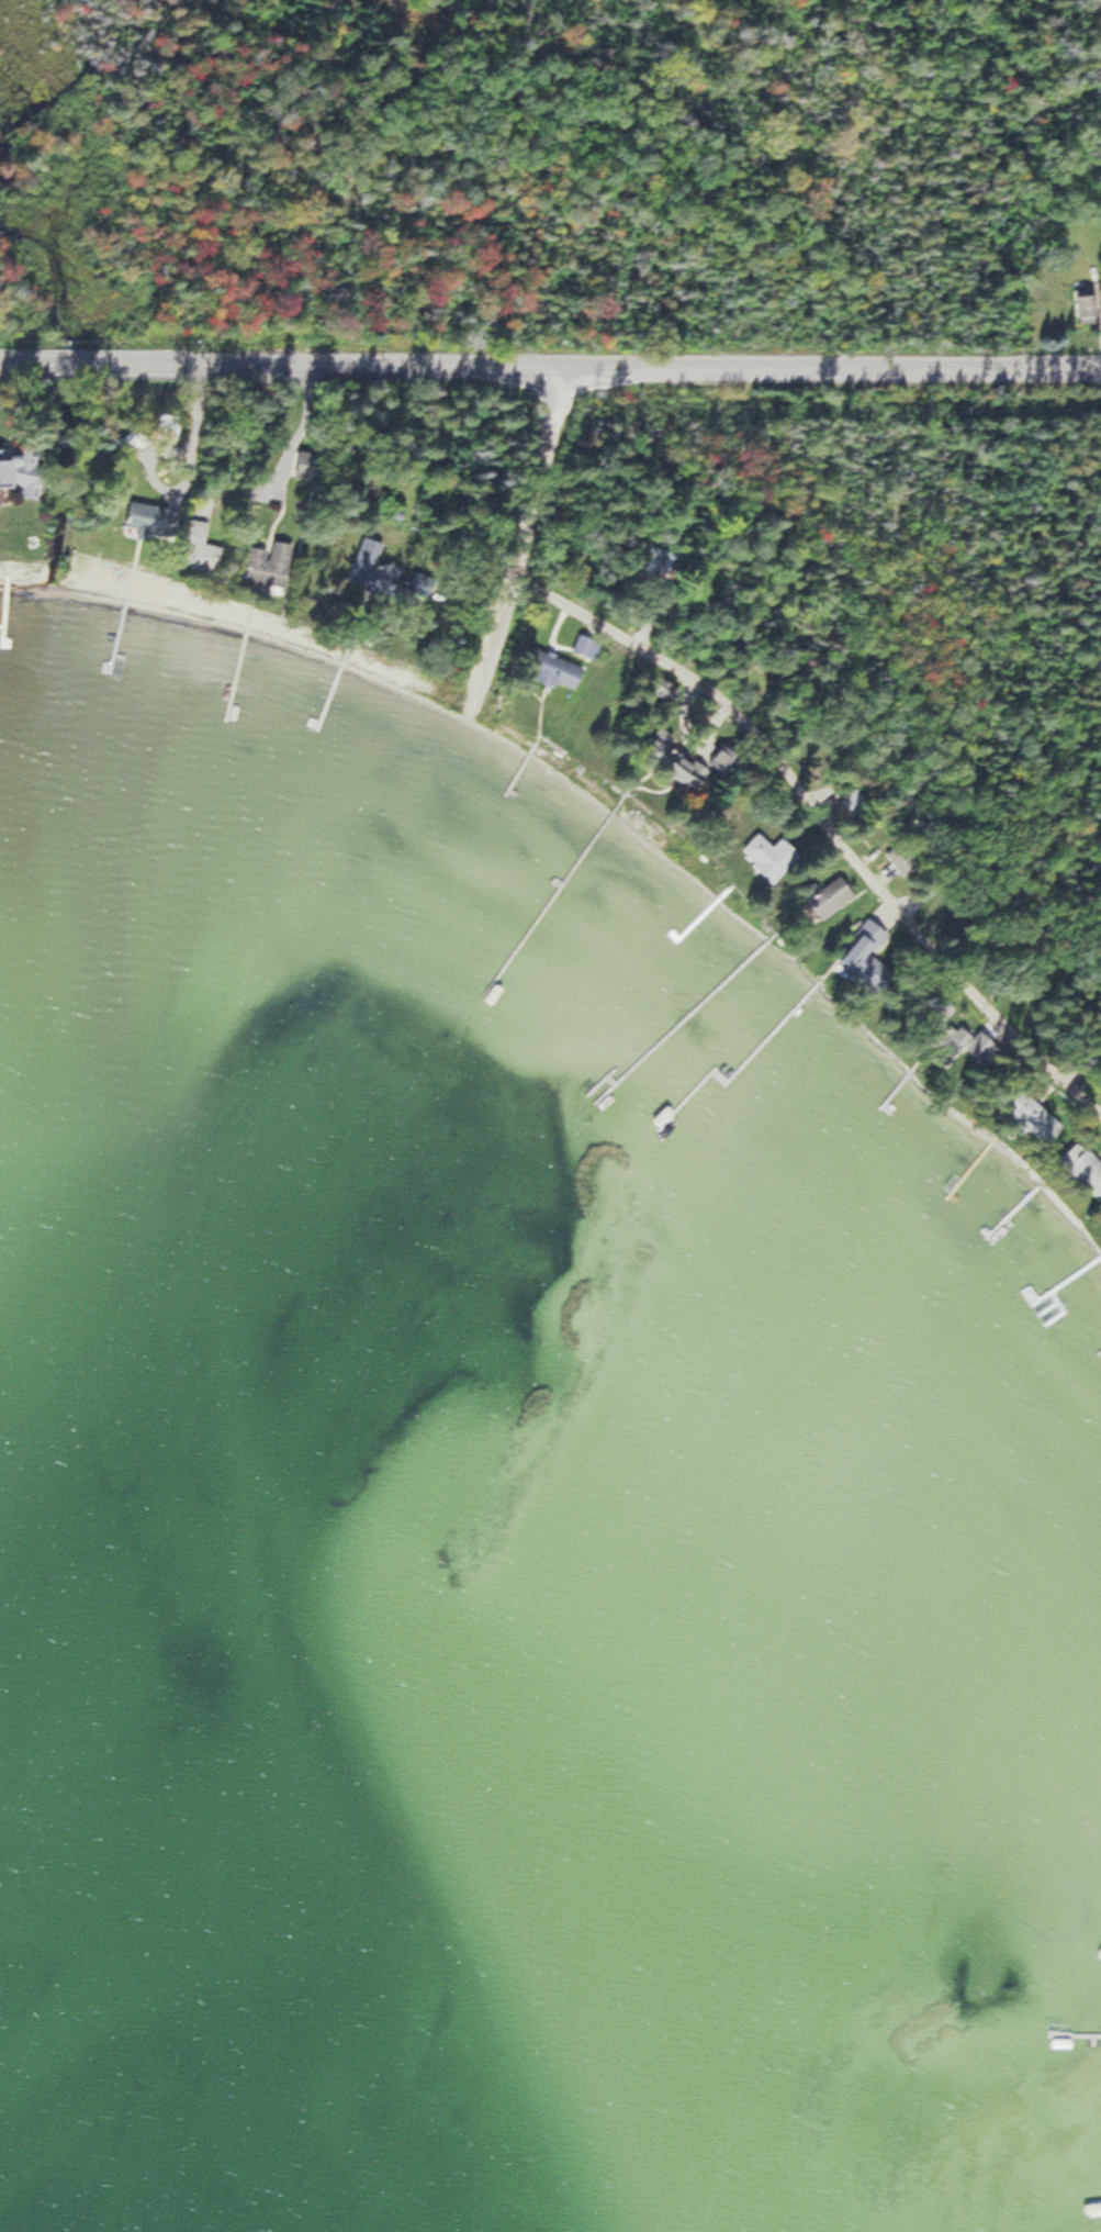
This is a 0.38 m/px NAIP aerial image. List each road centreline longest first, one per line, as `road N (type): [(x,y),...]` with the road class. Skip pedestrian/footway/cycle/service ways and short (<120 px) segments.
road 1 (residential): [(1100,1112),(973,993),(731,705),(513,577)]
road 2 (residential): [(1100,372),(332,365)]
road 3 (residential): [(332,365),(0,362)]
road 4 (residential): [(549,422),(513,577)]
road 5 (residential): [(513,577),(474,691)]

